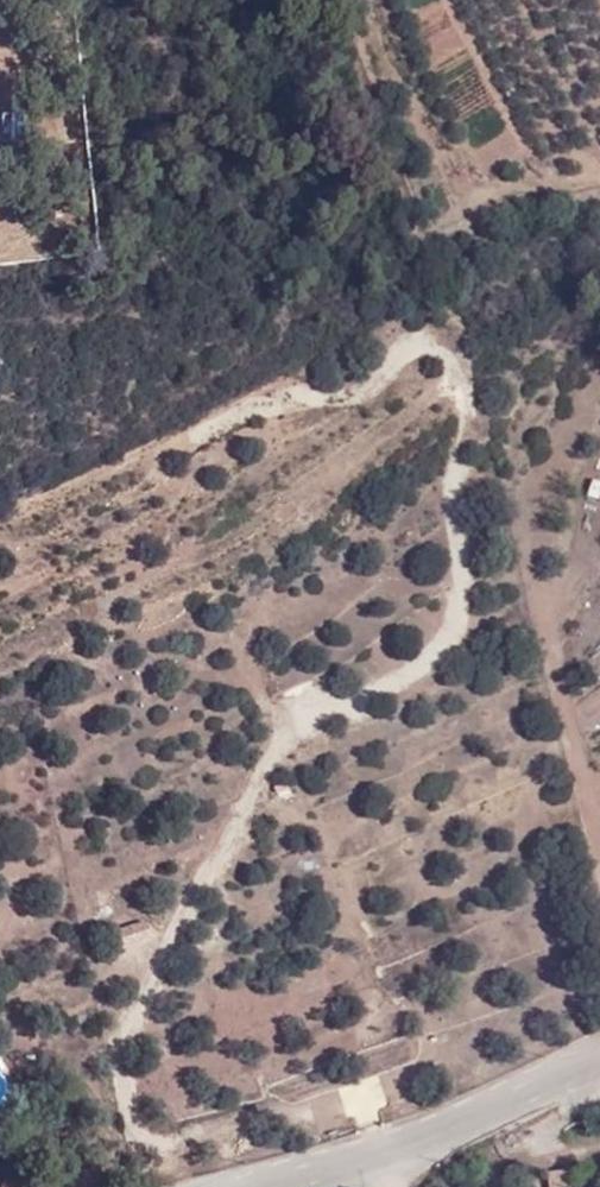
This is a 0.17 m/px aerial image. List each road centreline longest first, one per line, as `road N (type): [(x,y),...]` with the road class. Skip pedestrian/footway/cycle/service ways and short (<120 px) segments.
road 1 (unclassified): [(260,1186),(457,1131),(599,1066)]

